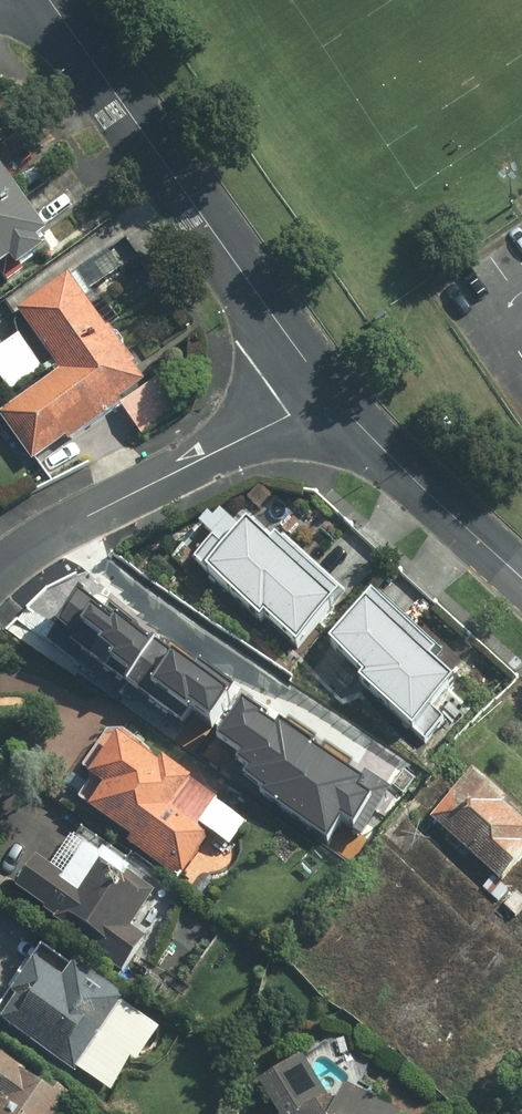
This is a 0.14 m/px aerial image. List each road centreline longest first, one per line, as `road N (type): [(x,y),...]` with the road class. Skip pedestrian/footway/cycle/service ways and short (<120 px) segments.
road 1 (tertiary): [(49,0),(332,395)]
road 2 (residential): [(0,576),(60,529),(332,395)]
road 3 (tertiary): [(332,395),(521,578)]

